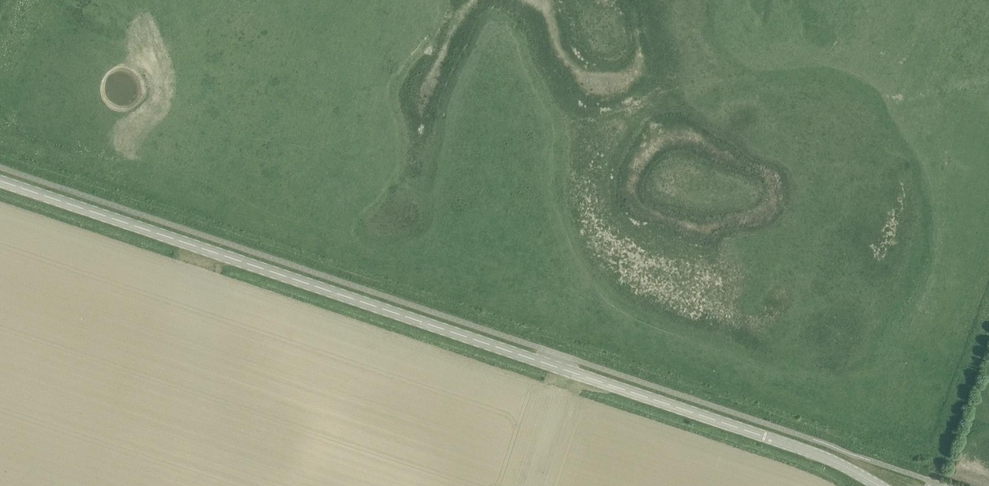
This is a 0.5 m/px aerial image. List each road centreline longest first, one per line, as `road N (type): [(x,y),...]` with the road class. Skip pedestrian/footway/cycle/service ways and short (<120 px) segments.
road 1 (secondary): [(876,485),(765,436),(0,184)]

